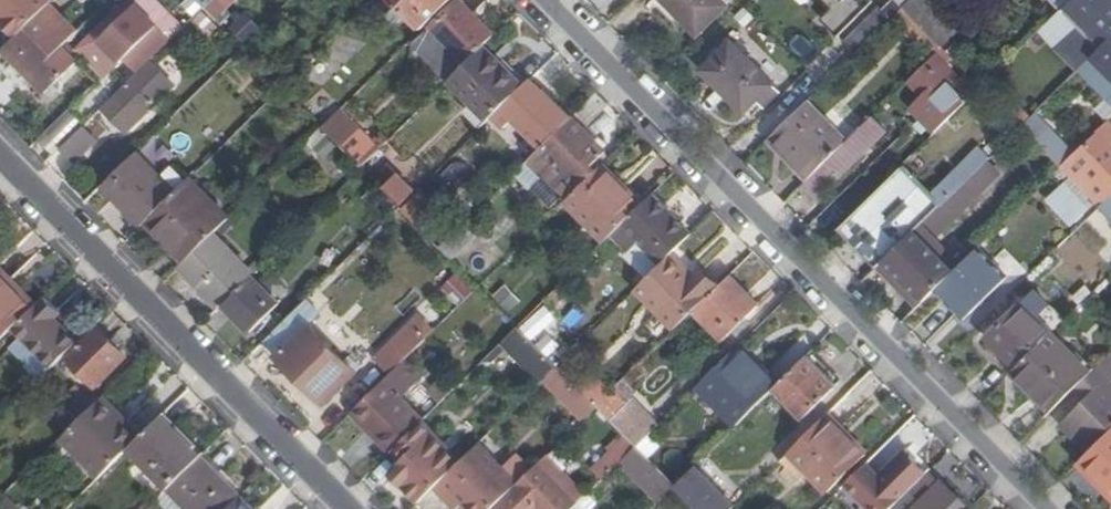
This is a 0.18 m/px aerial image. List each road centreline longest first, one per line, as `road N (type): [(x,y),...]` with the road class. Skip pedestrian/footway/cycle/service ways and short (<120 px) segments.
road 1 (residential): [(547,0),(1049,508)]
road 2 (residential): [(0,159),(346,508)]

